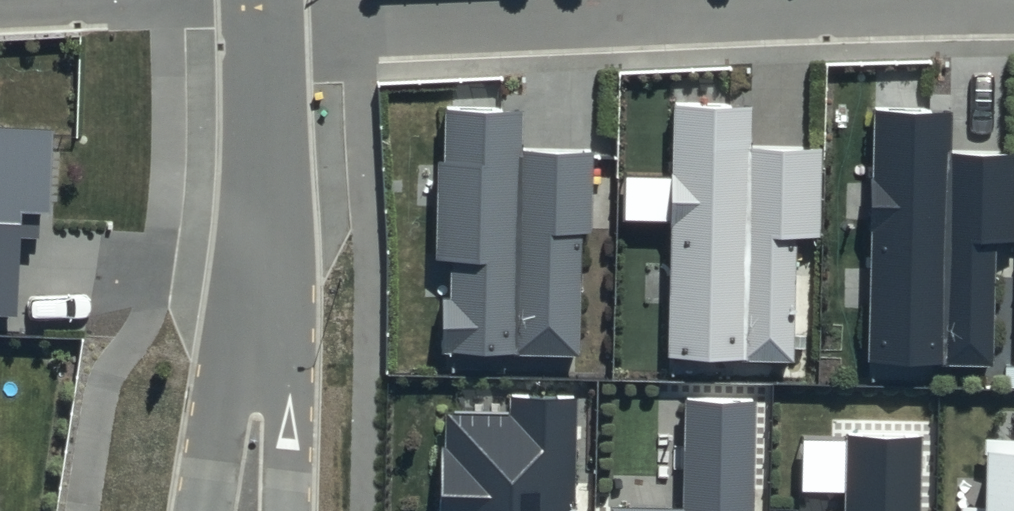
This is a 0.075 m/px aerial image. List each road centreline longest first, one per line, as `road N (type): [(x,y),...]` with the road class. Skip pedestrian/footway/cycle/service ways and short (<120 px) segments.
road 1 (residential): [(916,0),(260,35)]
road 2 (residential): [(260,35),(247,510)]

